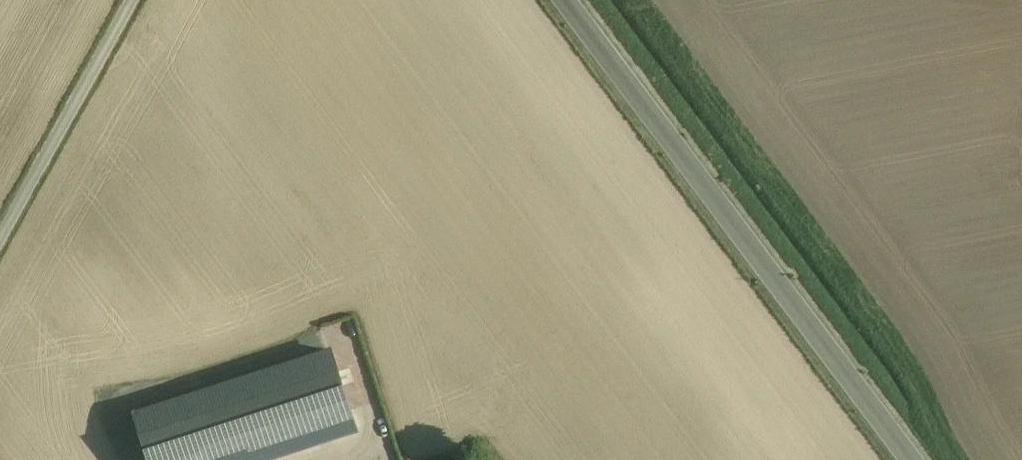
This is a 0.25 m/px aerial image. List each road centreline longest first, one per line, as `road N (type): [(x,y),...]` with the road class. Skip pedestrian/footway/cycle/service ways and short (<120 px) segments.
road 1 (secondary): [(566,0),(910,459)]
road 2 (unclassified): [(0,240),(134,0)]

